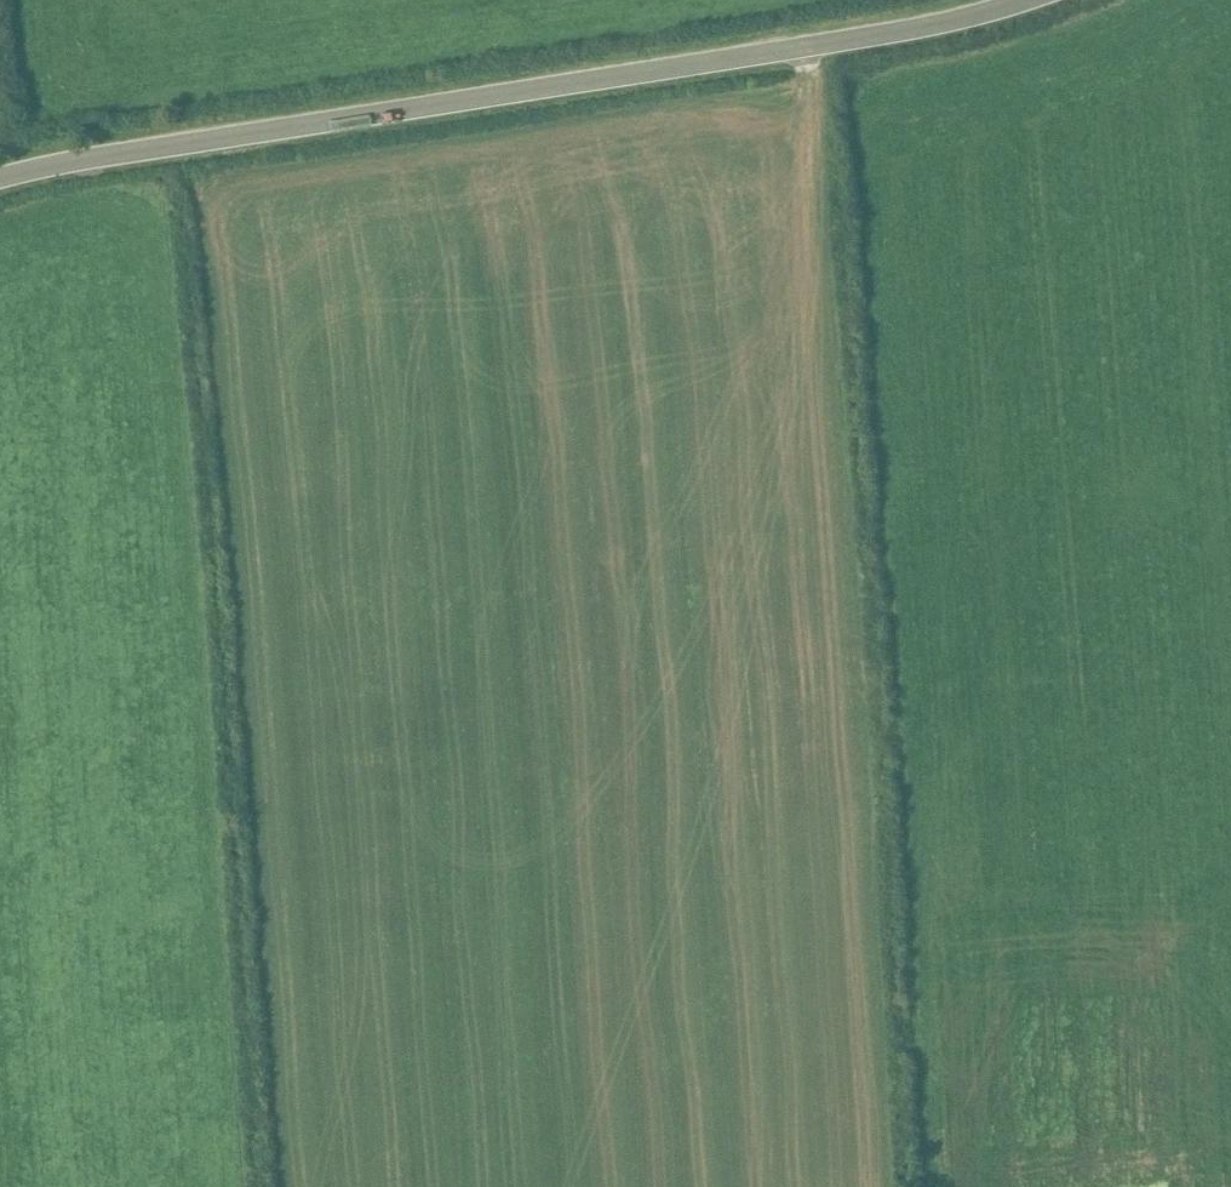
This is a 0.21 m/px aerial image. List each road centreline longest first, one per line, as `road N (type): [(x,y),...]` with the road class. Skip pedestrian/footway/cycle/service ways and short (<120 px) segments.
road 1 (unclassified): [(0,180),(74,160),(904,29),(1012,0)]

